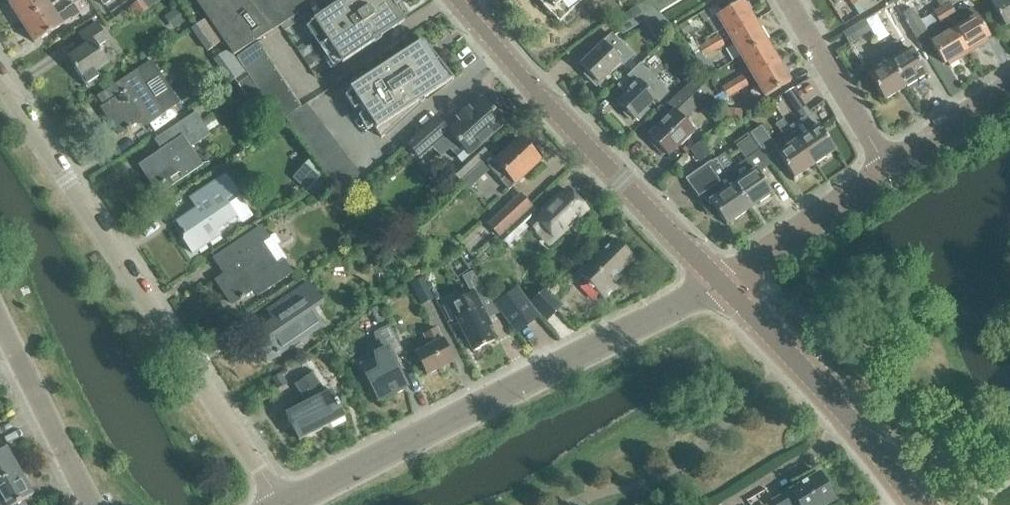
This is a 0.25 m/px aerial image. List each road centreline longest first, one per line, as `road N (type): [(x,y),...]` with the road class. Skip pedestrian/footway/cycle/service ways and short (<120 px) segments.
road 1 (unclassified): [(290,499),(0,76)]
road 2 (unclassified): [(290,499),(721,280)]
road 3 (unclassified): [(721,280),(462,0)]
road 4 (unclassified): [(917,504),(721,280)]
road 5 (residential): [(721,280),(890,168)]
road 6 (residential): [(90,504),(0,325)]
road 7 (residential): [(890,168),(789,0)]
road 8 (residential): [(890,168),(1009,84)]

